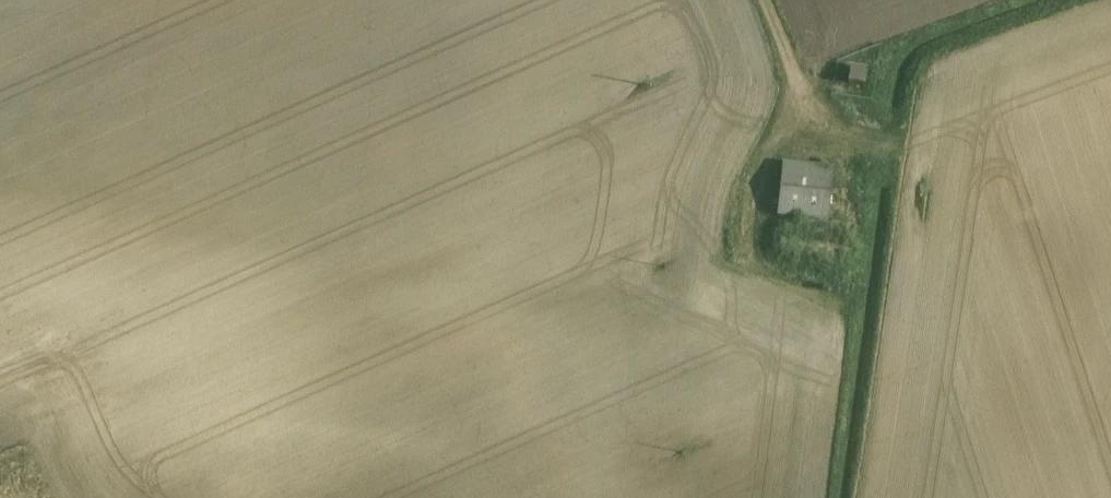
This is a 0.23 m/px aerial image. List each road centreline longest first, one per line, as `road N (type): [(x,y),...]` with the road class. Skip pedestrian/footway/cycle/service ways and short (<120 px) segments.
road 1 (track): [(767,0),(793,62),(804,127)]

